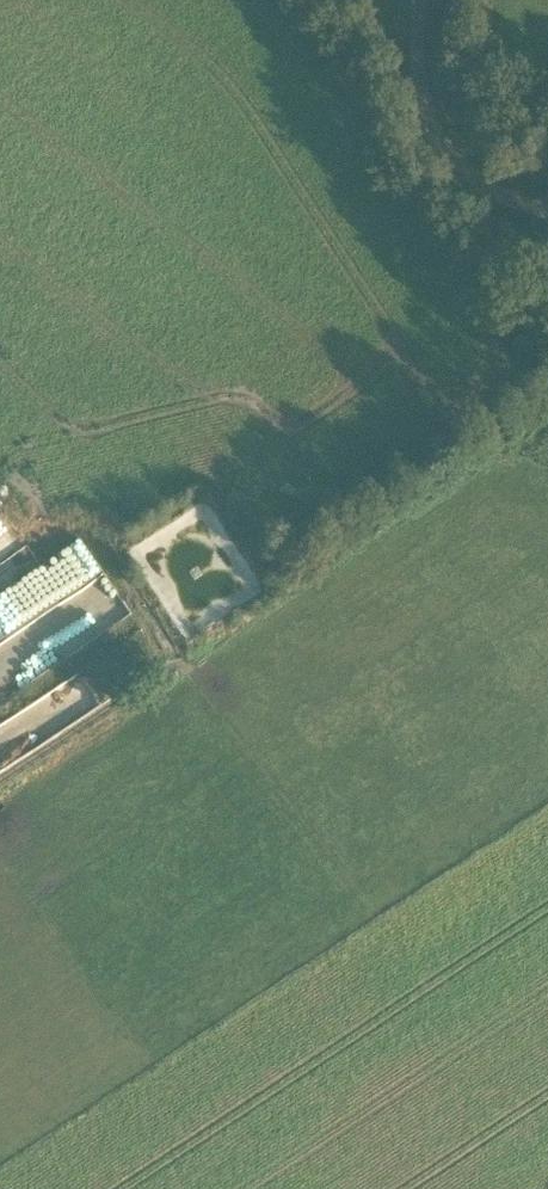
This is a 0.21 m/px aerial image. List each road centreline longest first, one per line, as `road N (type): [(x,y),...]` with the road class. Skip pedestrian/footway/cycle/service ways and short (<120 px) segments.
road 1 (track): [(422,0),(414,90),(431,137),(477,183),(547,204)]

